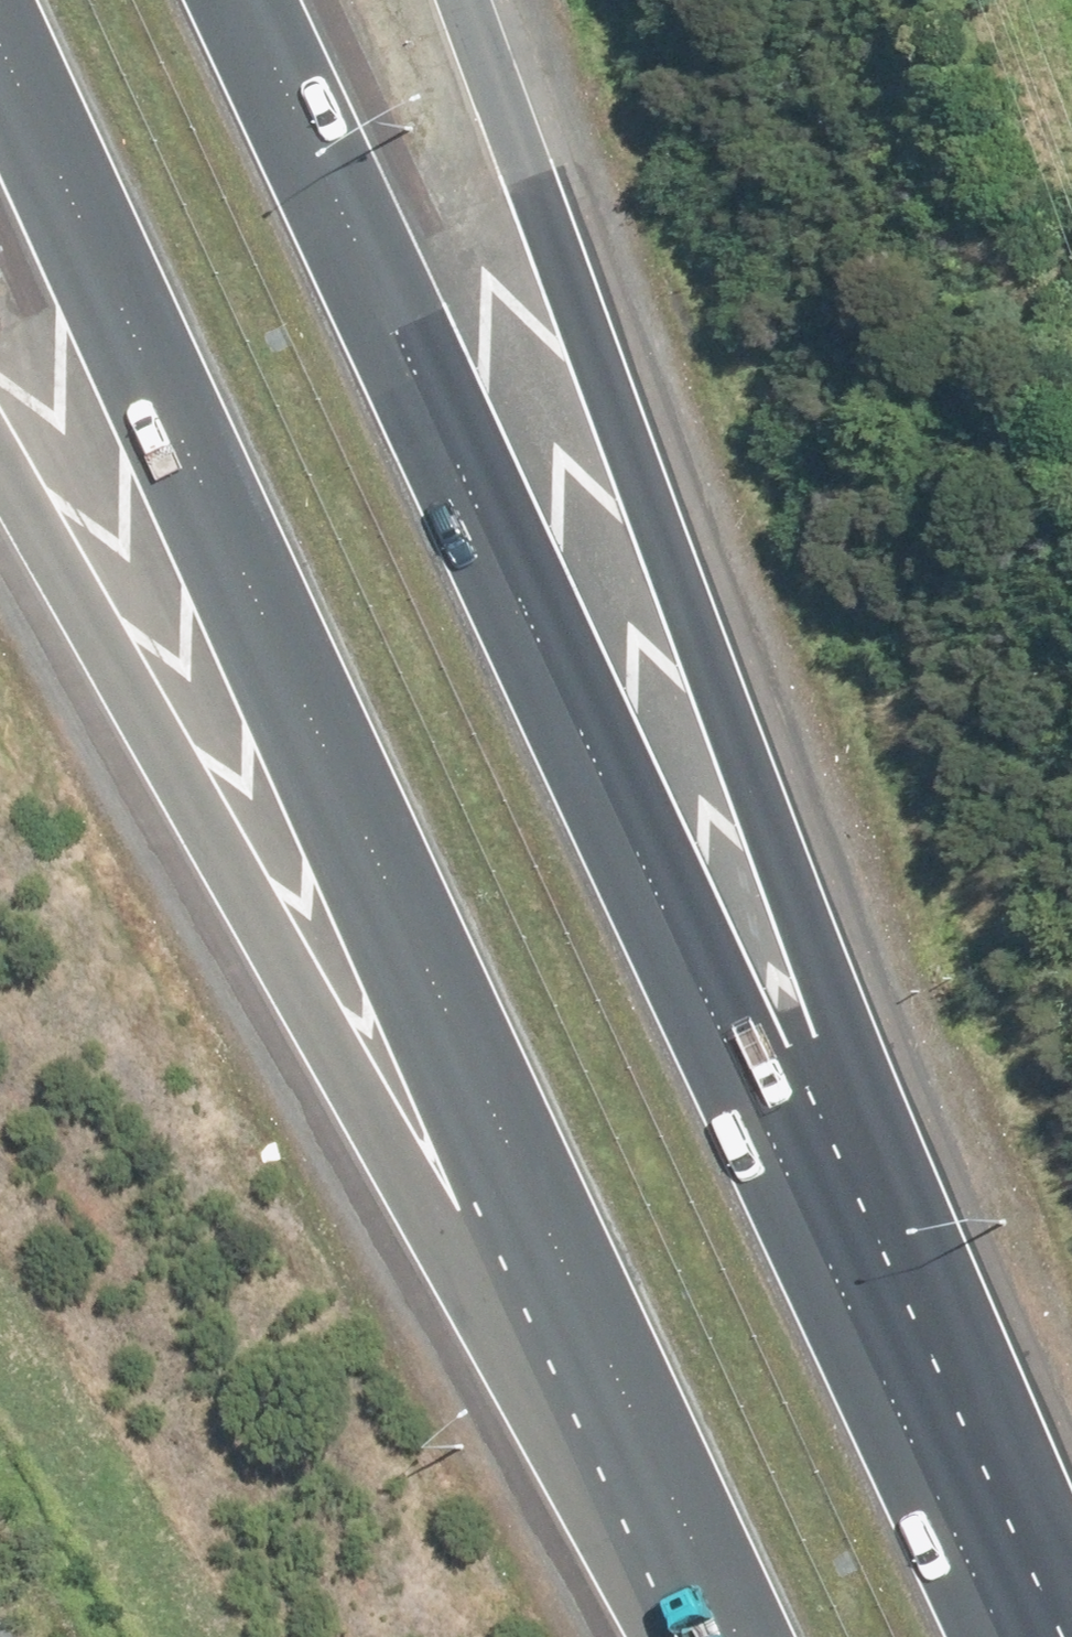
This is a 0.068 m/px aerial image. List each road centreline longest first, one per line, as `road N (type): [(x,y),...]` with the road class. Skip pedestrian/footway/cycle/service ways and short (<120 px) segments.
road 1 (motorway): [(728,1628),(0,40)]
road 2 (motorway): [(243,0),(936,1493)]
road 3 (motorway): [(467,0),(828,987),(936,1493)]
road 4 (motorway): [(728,1628),(397,1165),(0,472)]
road 5 (motorway): [(936,1493),(1003,1636)]

